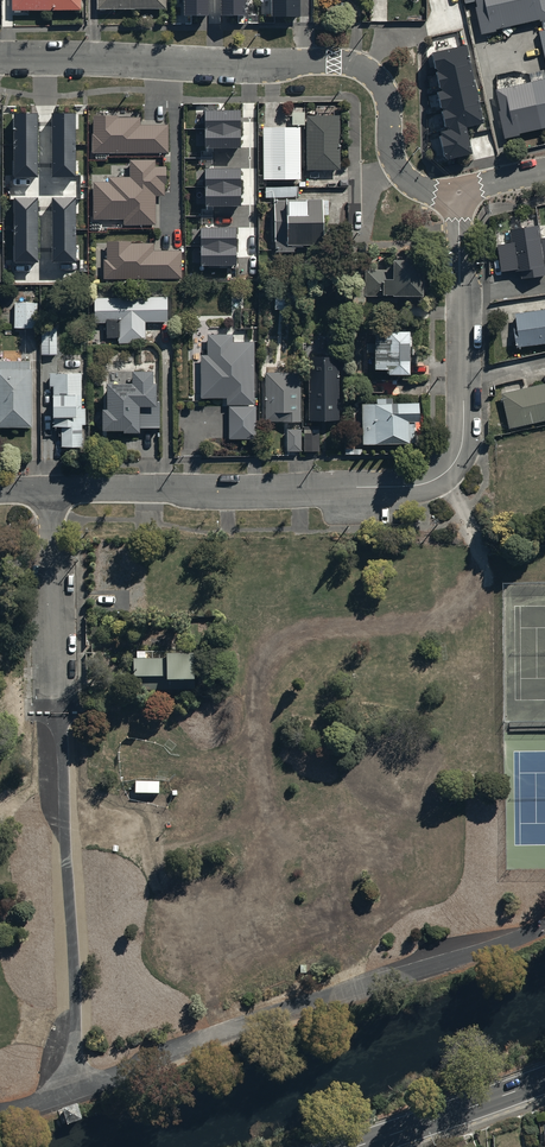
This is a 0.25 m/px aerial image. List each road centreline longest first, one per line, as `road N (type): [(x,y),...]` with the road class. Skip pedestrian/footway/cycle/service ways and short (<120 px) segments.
road 1 (residential): [(50,490),(407,488),(452,469),(463,437),(458,193)]
road 2 (residential): [(0,59),(363,66),(384,90),(401,172),(432,191),(458,193)]
road 3 (residential): [(53,713),(50,490)]
road 4 (secondary): [(544,1080),(357,1146)]

